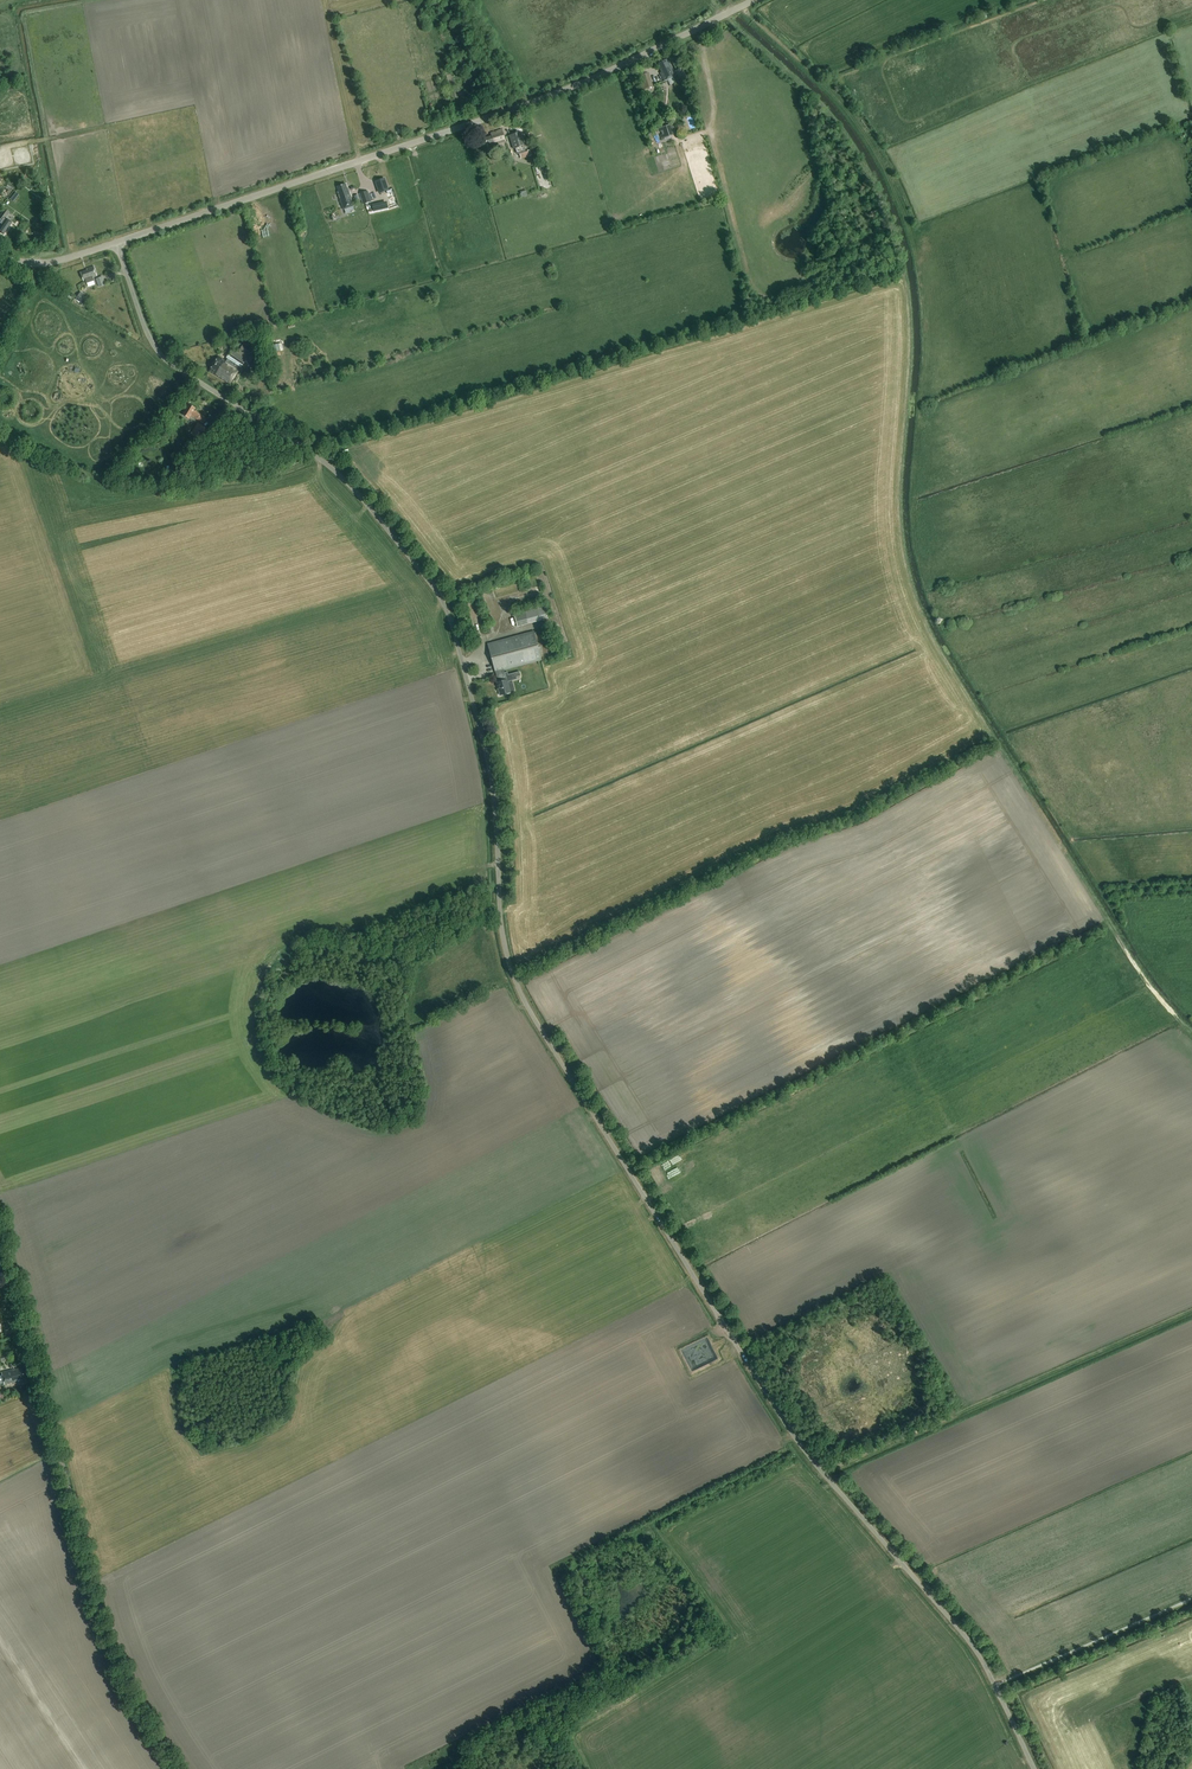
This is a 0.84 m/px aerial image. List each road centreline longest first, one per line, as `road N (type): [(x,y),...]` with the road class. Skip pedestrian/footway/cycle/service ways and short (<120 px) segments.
road 1 (unclassified): [(1035,1768),(975,1648),(793,1434),(522,996),(503,941),(487,759),(436,592),(340,475),(169,363),(145,330),(115,242)]
road 2 (tertiary): [(735,10),(532,102),(115,242)]
road 3 (unclassified): [(0,1223),(109,1642),(182,1768)]

